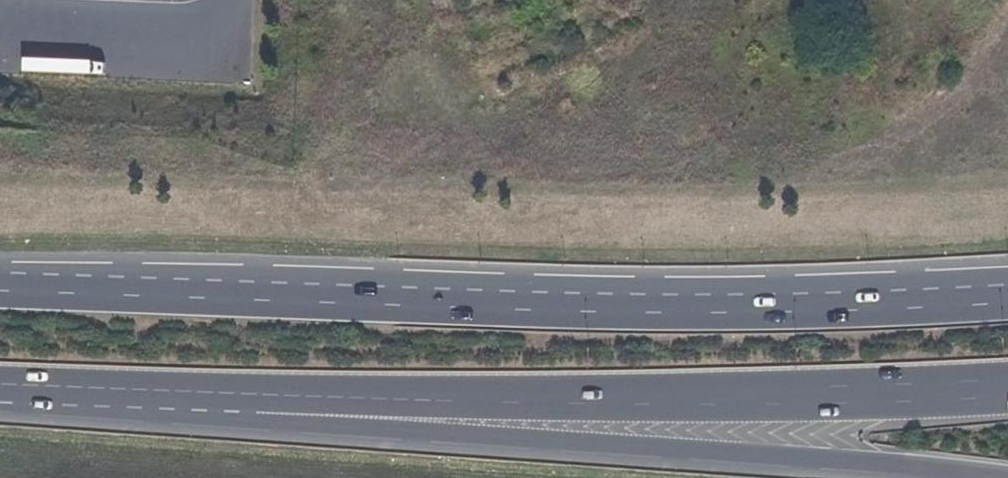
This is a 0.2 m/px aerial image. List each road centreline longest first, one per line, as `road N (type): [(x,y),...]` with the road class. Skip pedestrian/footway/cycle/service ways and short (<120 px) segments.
road 1 (trunk): [(1007,296),(646,303),(0,285)]
road 2 (trunk): [(252,403),(1007,388)]
road 3 (trunk): [(252,403),(292,427),(998,477)]
road 4 (trunk): [(0,388),(252,403)]

